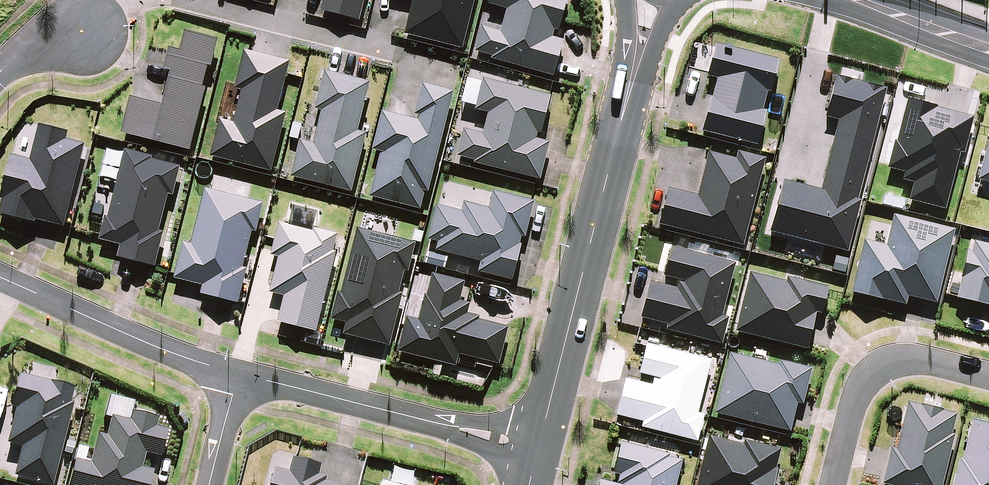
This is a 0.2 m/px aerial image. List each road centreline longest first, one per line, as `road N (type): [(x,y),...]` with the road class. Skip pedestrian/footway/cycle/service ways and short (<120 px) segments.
road 1 (residential): [(626,104),(538,449)]
road 2 (residential): [(237,375),(538,449)]
road 3 (residential): [(12,279),(154,349),(237,375)]
road 4 (residential): [(988,376),(915,358),(865,375),(831,484)]
road 5 (residential): [(402,56),(181,0)]
road 6 (residential): [(964,39),(919,35),(819,0)]

